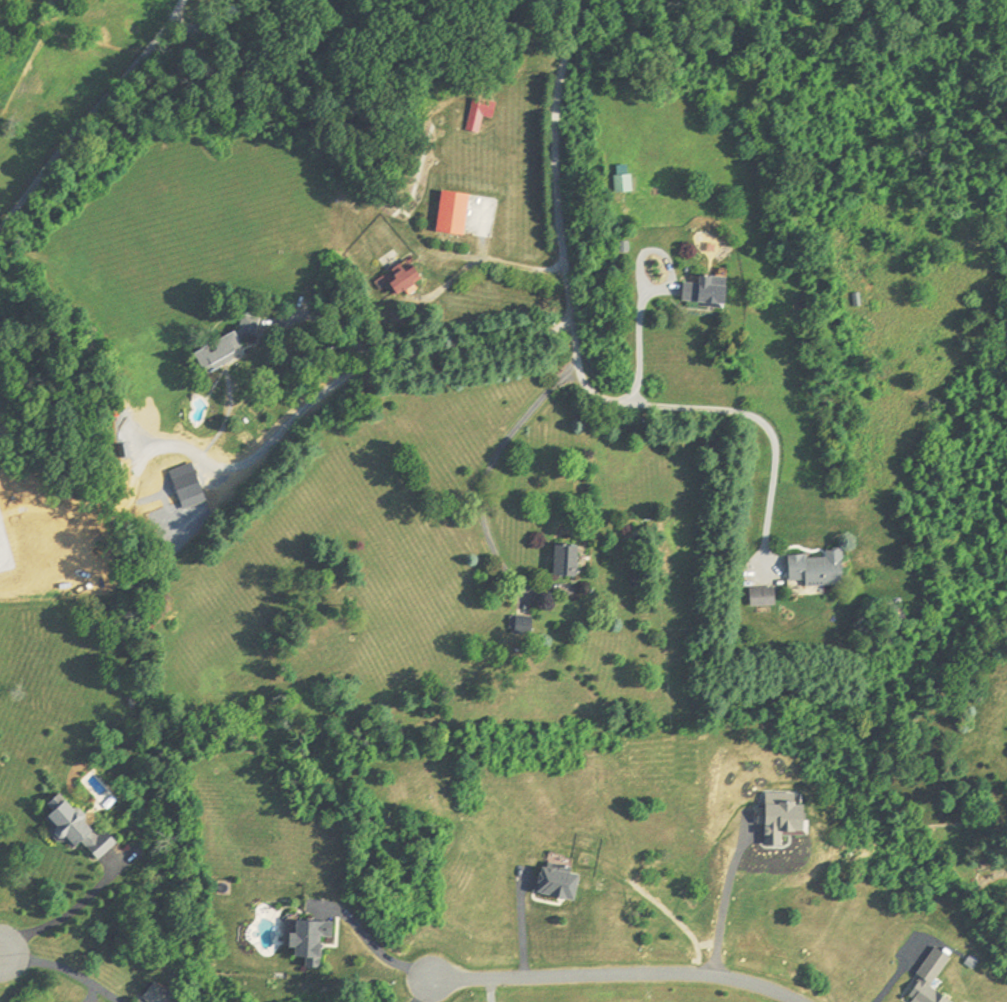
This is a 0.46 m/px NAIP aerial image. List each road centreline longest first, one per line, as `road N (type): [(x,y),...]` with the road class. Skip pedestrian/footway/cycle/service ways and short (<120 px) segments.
road 1 (residential): [(578,0),(554,139),(575,361),(499,452),(480,505),(490,546),(524,592)]
road 2 (residential): [(432,980),(708,979),(791,1001)]

